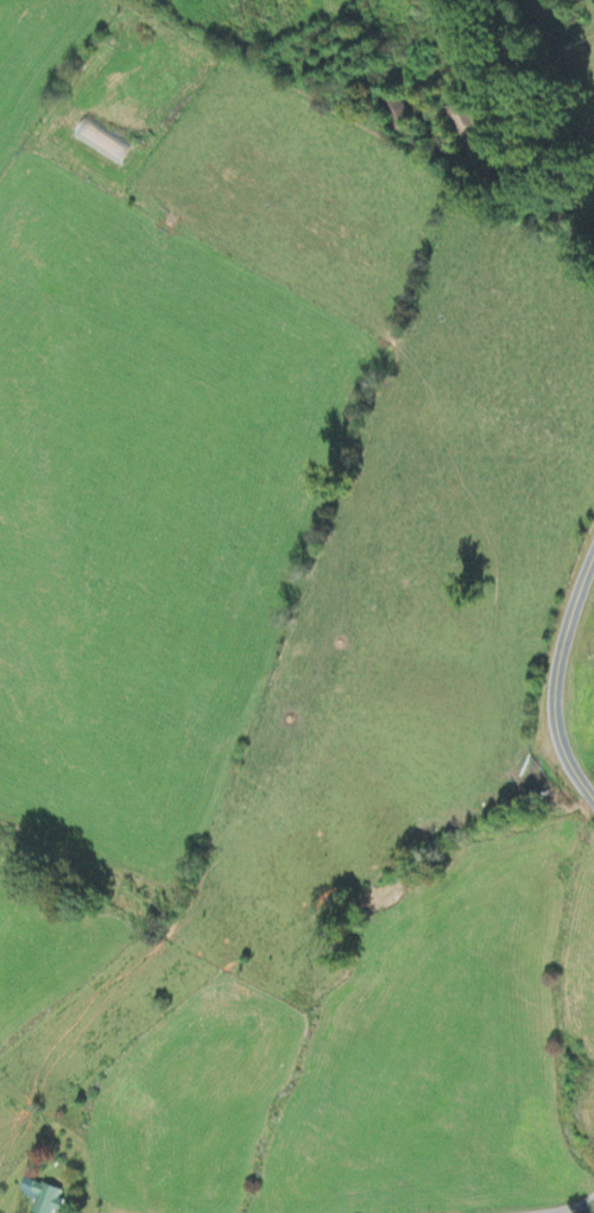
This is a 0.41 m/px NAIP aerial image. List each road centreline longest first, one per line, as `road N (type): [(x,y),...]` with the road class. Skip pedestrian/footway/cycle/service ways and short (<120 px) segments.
road 1 (residential): [(593,801),(564,753),(552,691),(593,552)]

